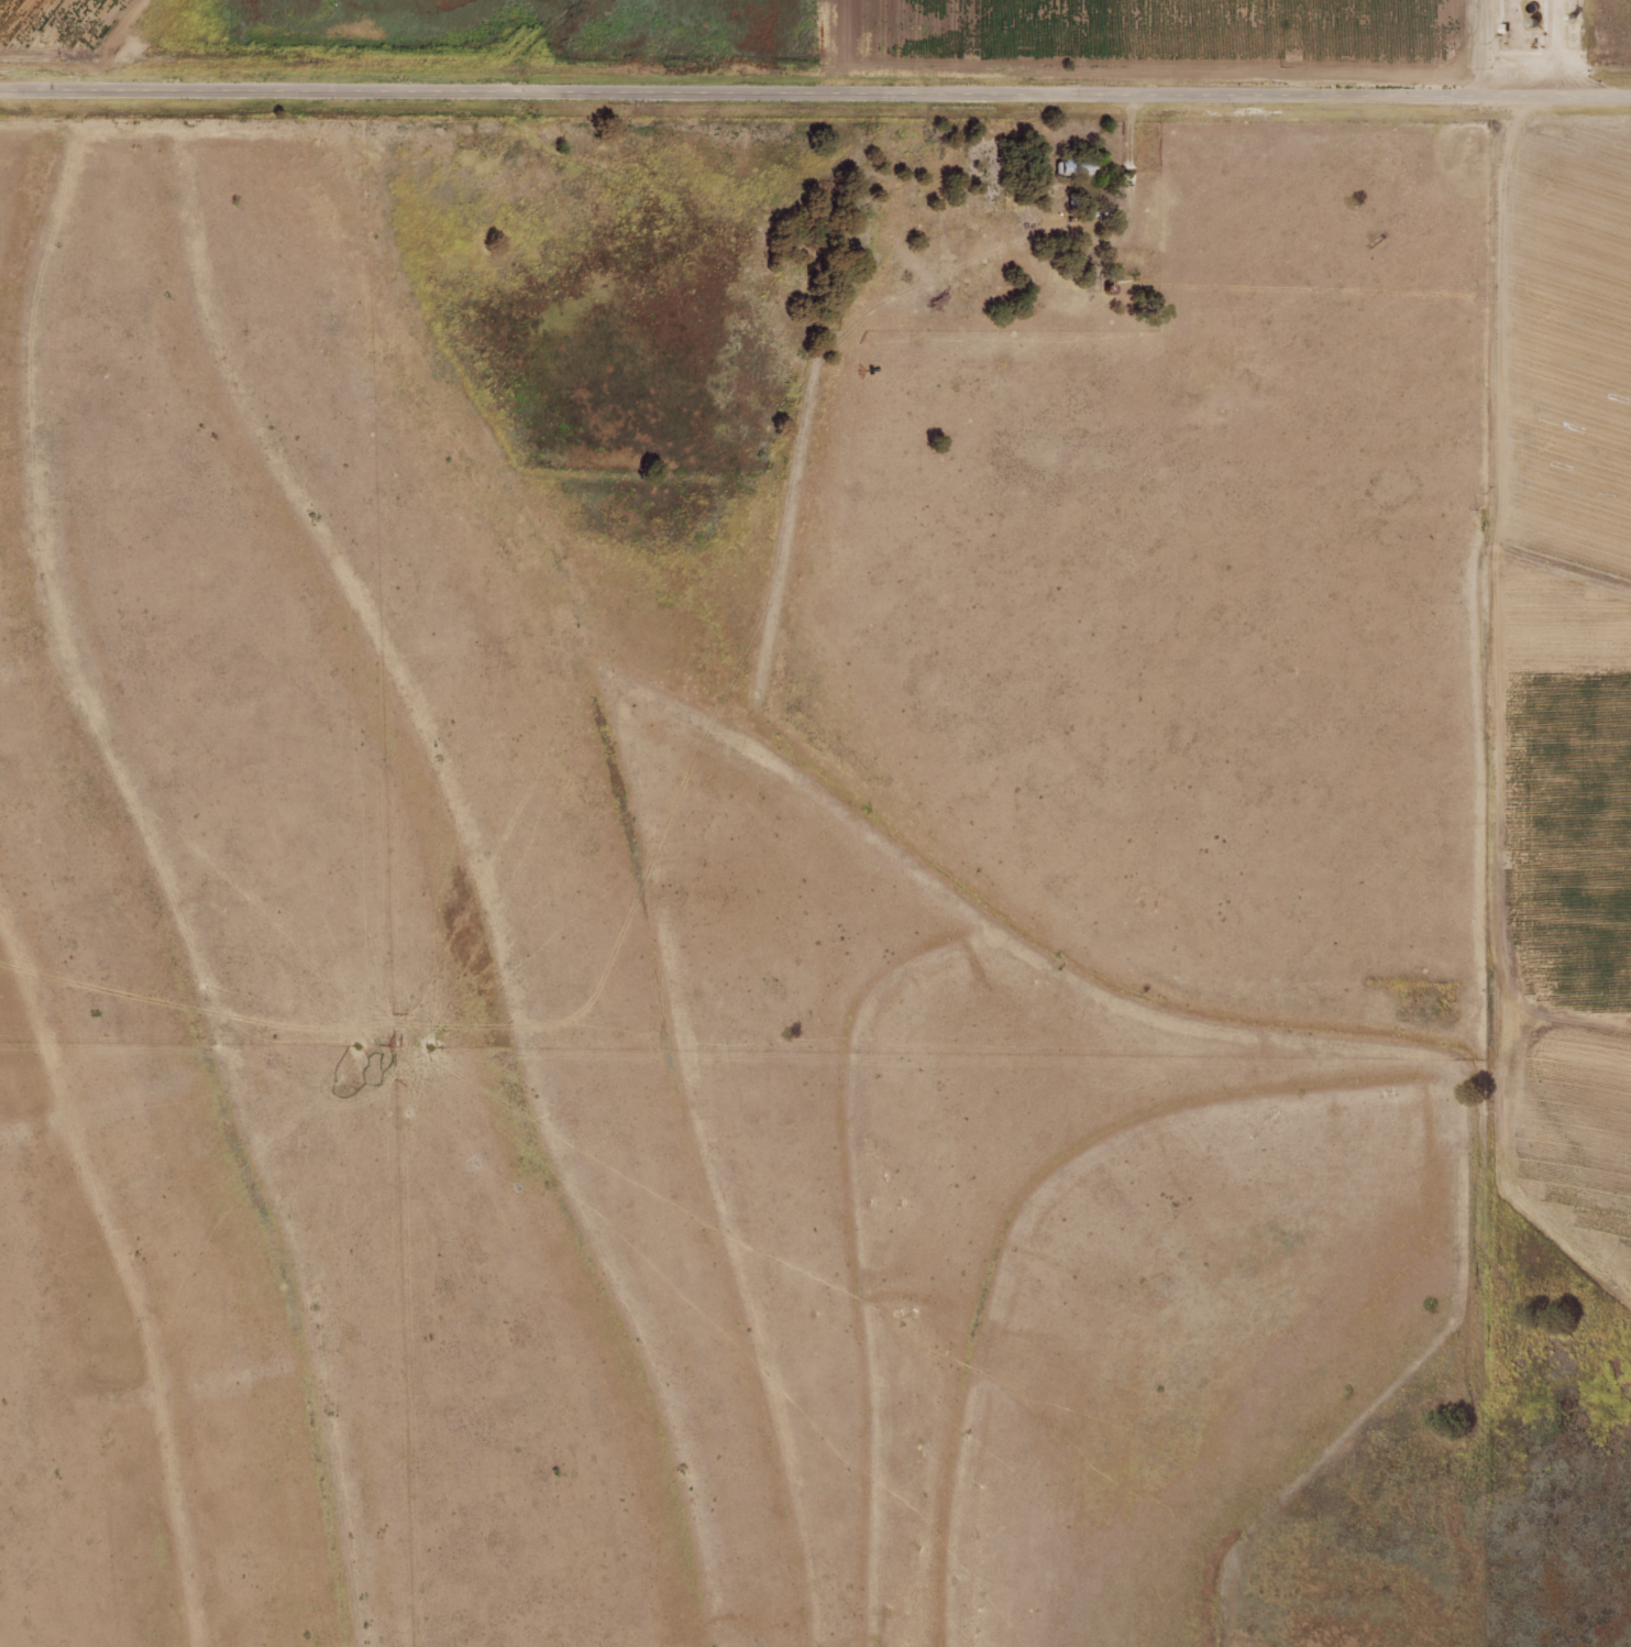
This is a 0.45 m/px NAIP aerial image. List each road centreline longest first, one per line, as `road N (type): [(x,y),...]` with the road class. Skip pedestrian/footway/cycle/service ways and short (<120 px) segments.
road 1 (tertiary): [(1630,103),(0,94)]

